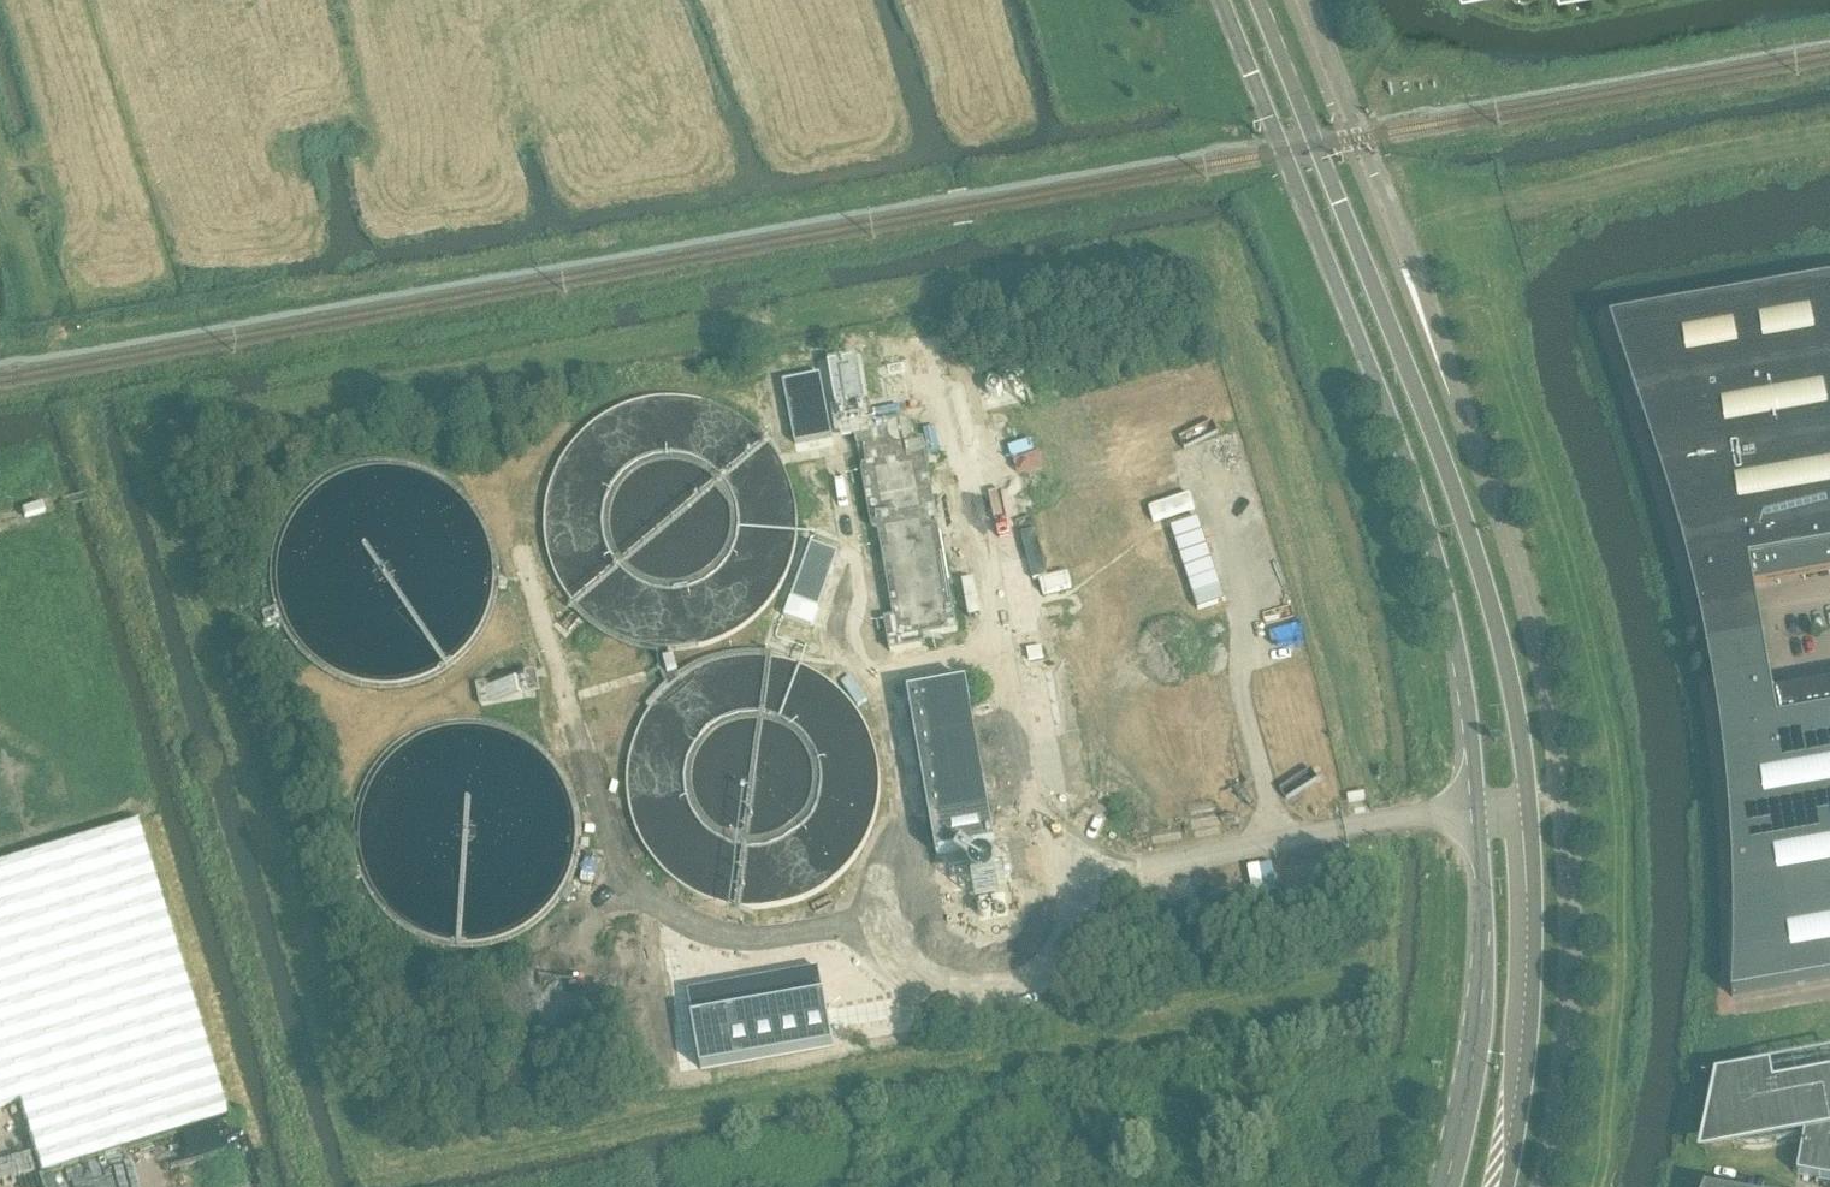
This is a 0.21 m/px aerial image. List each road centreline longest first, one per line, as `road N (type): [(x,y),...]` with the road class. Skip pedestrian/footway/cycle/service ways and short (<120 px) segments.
road 1 (primary): [(1529,812),(1504,649),(1478,559),(1259,0)]
road 2 (primary): [(1222,0),(1414,490),(1458,656),(1477,814)]
road 3 (unclassified): [(1280,844),(1086,881),(1025,814),(958,381)]
road 4 (unclassified): [(1280,844),(1236,676),(1258,625),(1205,453)]
road 5 (primary): [(1477,814),(1480,1019),(1445,1186)]
road 6 (primary): [(1507,1186),(1529,812)]
road 7 (unclassified): [(1477,814),(1280,844)]

